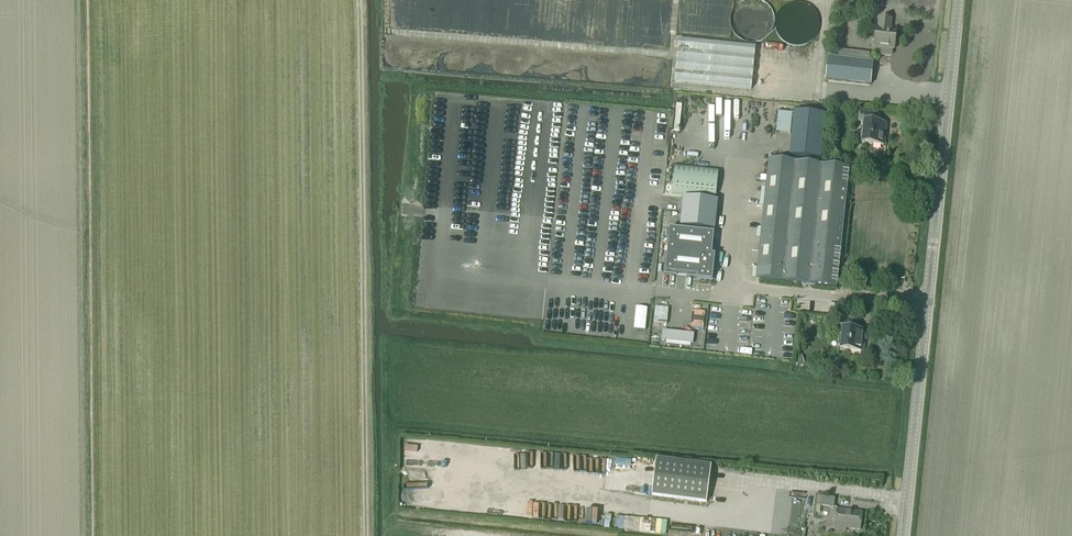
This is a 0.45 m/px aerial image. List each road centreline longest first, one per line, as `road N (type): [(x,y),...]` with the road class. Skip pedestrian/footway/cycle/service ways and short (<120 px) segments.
road 1 (tertiary): [(903,535),(958,0)]
road 2 (track): [(367,535),(356,0)]

